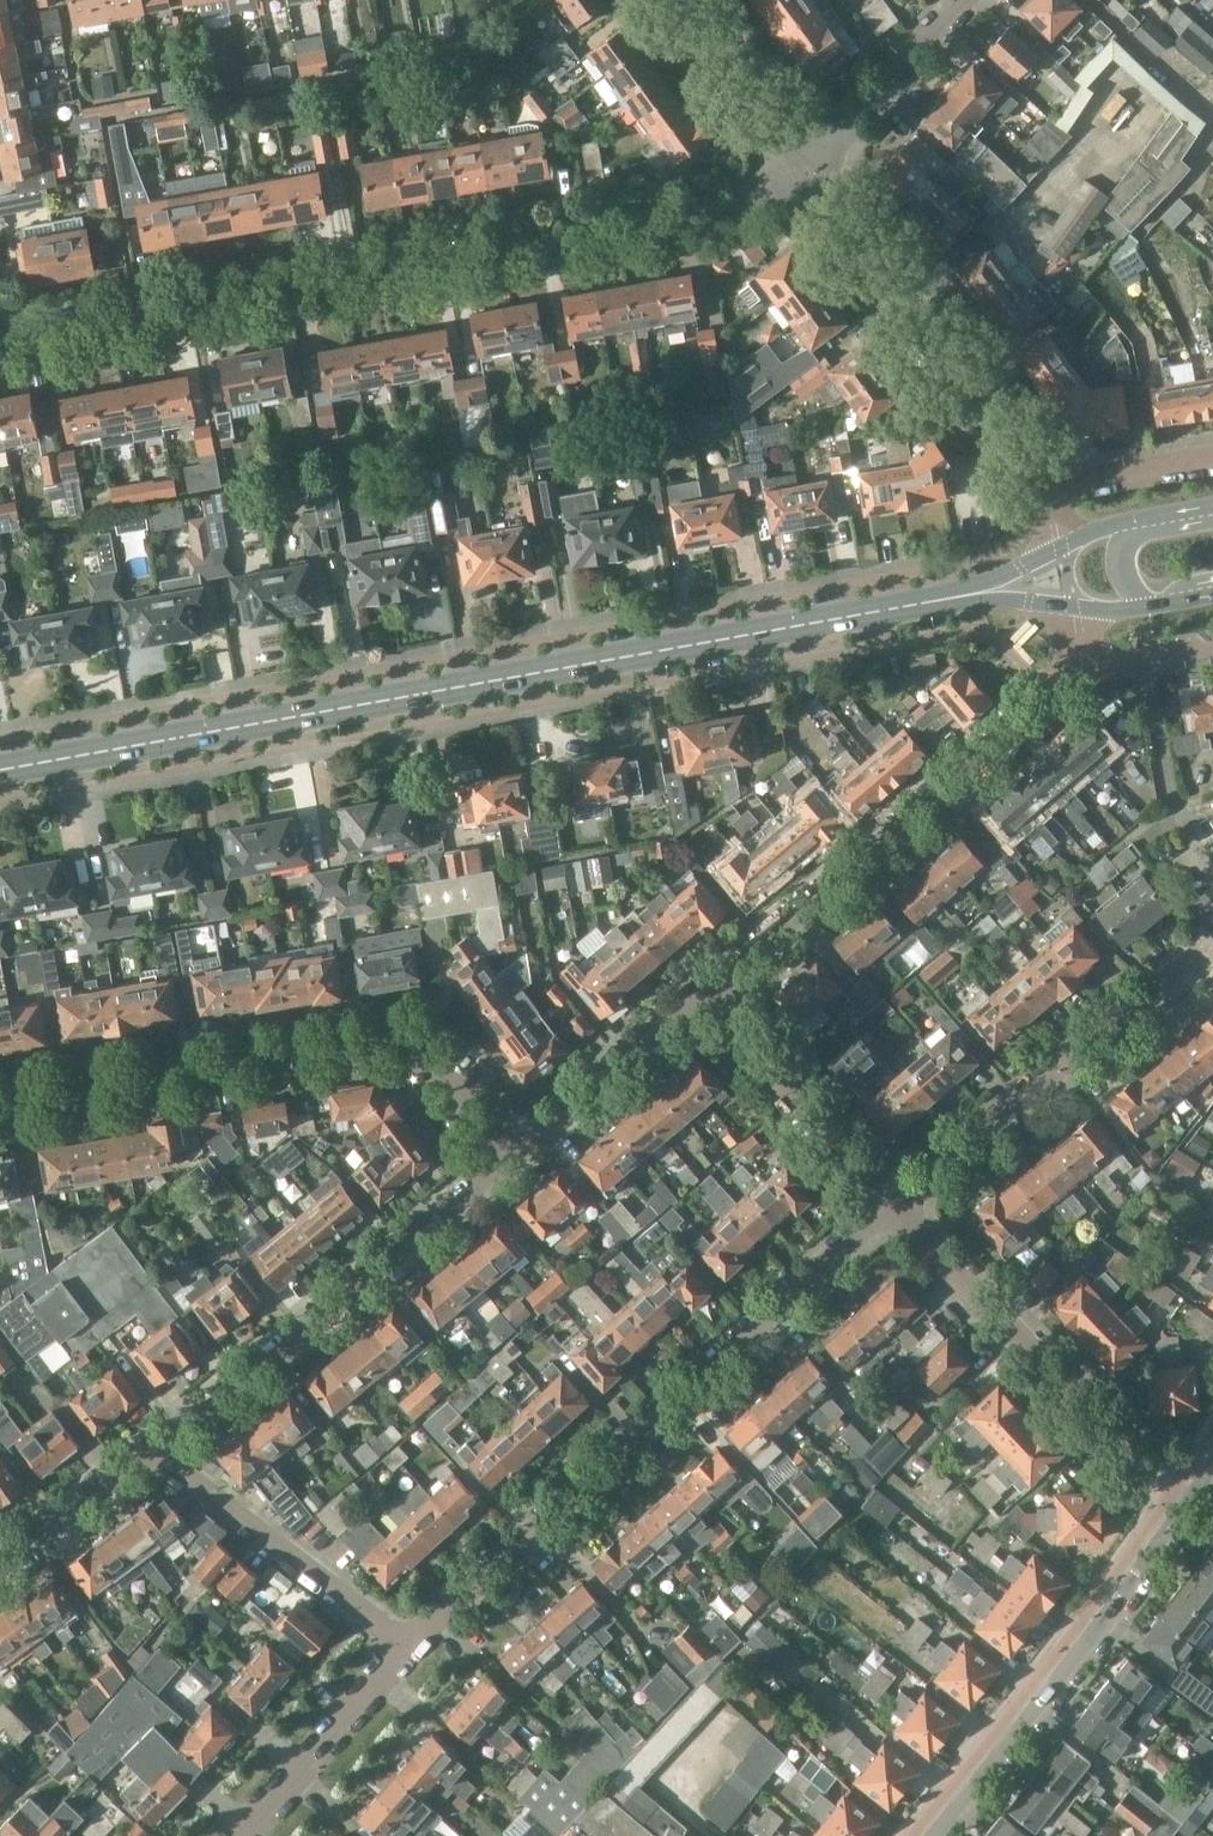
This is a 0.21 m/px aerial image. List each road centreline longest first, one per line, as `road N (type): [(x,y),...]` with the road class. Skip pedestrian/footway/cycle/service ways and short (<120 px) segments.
road 1 (primary): [(0,770),(951,597)]
road 2 (residential): [(0,343),(762,203),(803,176)]
road 3 (residential): [(891,1203),(410,1644)]
road 4 (residential): [(0,1108),(407,1034),(506,1159)]
road 5 (residential): [(708,990),(1082,666)]
road 6 (residential): [(155,1447),(506,1159)]
road 7 (residential): [(1186,1508),(891,1203)]
road 8 (tertiary): [(1186,1508),(936,1835)]
road 9 (residential): [(1050,502),(803,176)]
road 10 (residential): [(1201,946),(891,1203)]
road 11 (residential): [(410,1644),(155,1447)]
road 12 (residential): [(891,1203),(708,990)]
road 13 (unclassified): [(506,1159),(708,990)]
road 14 (residential): [(410,1644),(246,1835)]
road 15 (residential): [(803,176),(968,0)]
road 16 (residential): [(803,176),(676,0)]
road 17 (residential): [(0,1557),(155,1447)]
road 18 (residential): [(1050,502),(1074,480),(1212,455)]
road 19 (residential): [(1142,659),(1180,821)]
road 20 (unclassified): [(1155,515),(1129,539),(1129,583),(1180,602)]
road 21 (primary): [(1064,547),(951,597)]
road 22 (primary): [(951,597),(1074,607)]

